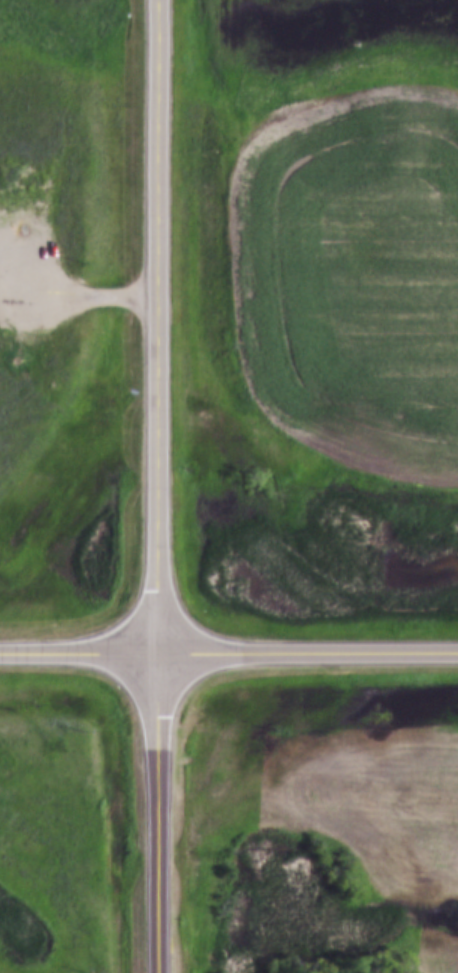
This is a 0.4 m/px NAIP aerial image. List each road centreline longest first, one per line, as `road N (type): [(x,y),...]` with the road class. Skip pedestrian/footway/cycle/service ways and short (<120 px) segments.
road 1 (secondary): [(158,972),(156,0)]
road 2 (secondary): [(457,653),(0,653)]
road 3 (track): [(25,188),(33,285),(77,302),(156,294)]

